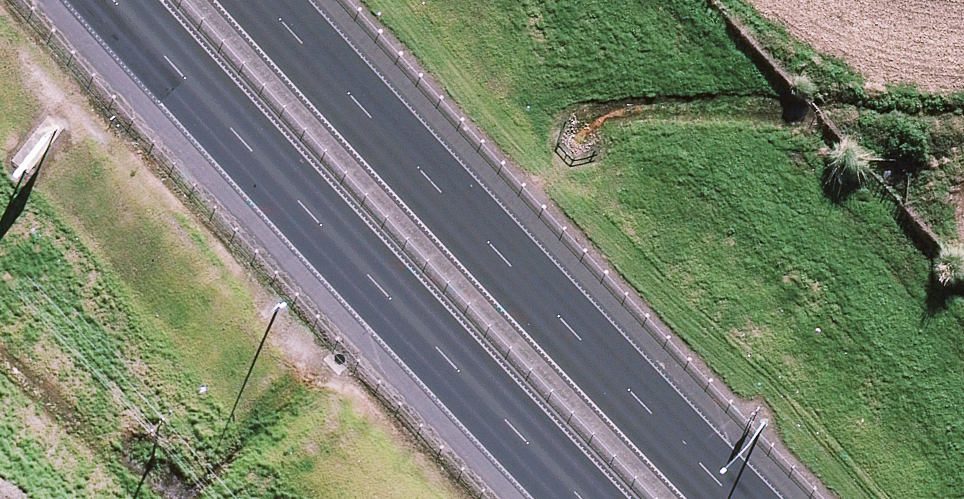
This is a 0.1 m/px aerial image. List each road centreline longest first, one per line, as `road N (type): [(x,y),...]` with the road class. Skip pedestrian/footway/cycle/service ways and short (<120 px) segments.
road 1 (motorway): [(562,498),(91,0)]
road 2 (motorway): [(283,0),(751,498)]

